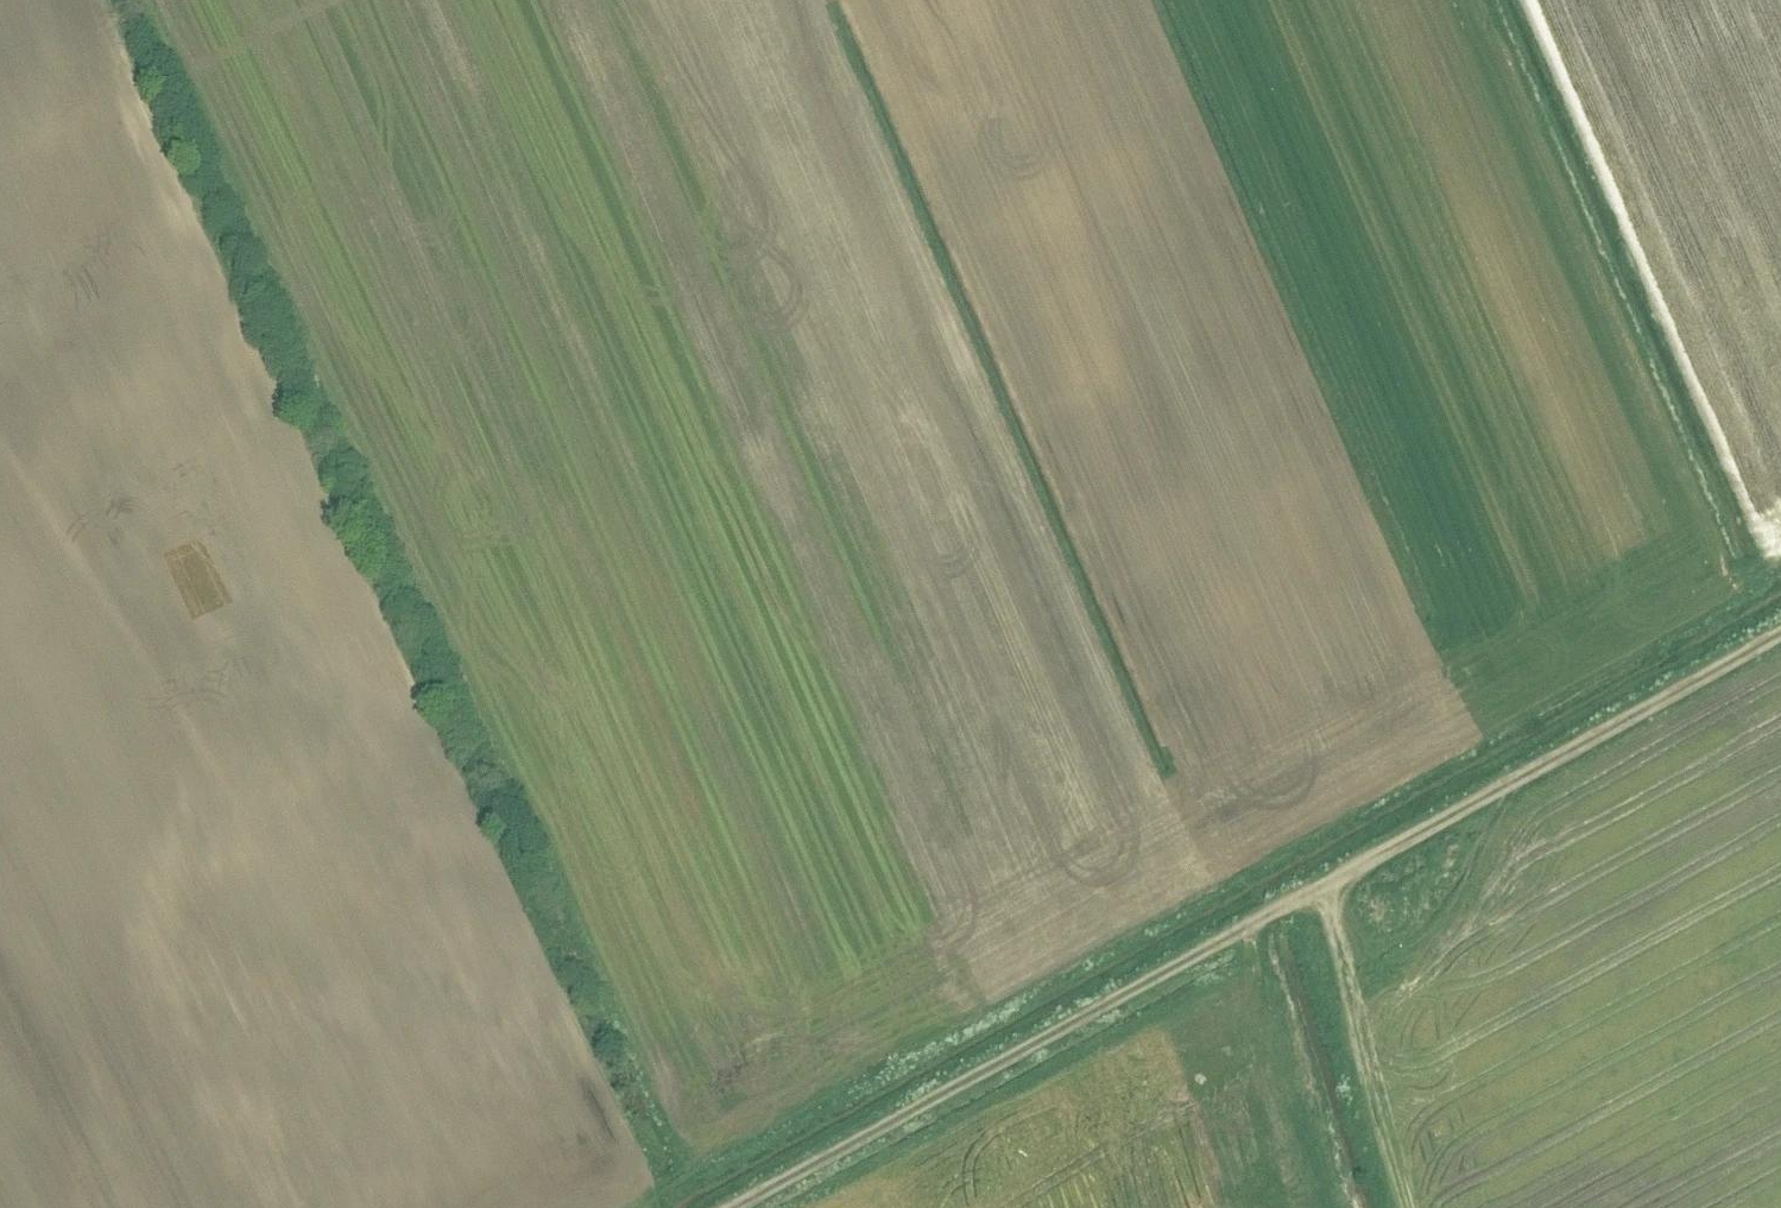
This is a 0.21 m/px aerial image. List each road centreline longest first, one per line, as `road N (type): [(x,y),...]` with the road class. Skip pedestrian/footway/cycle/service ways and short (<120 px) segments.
road 1 (track): [(749,1207),(1780,641)]

